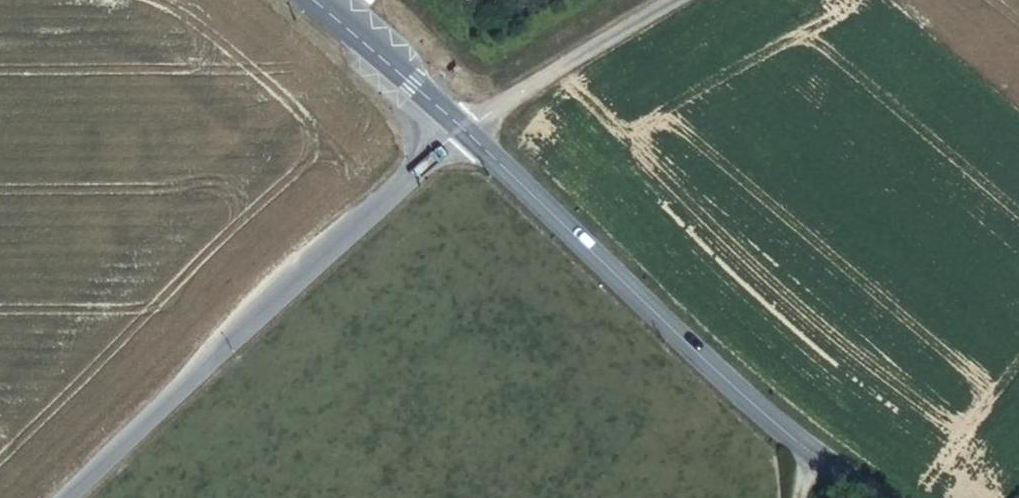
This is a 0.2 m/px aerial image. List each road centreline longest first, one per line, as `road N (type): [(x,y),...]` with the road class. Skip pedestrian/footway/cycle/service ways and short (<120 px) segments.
road 1 (secondary): [(464,130),(659,320),(822,460),(877,497)]
road 2 (unclassified): [(74,497),(464,130)]
road 3 (unclassified): [(464,130),(684,0)]
road 4 (secondary): [(318,0),(464,130)]

